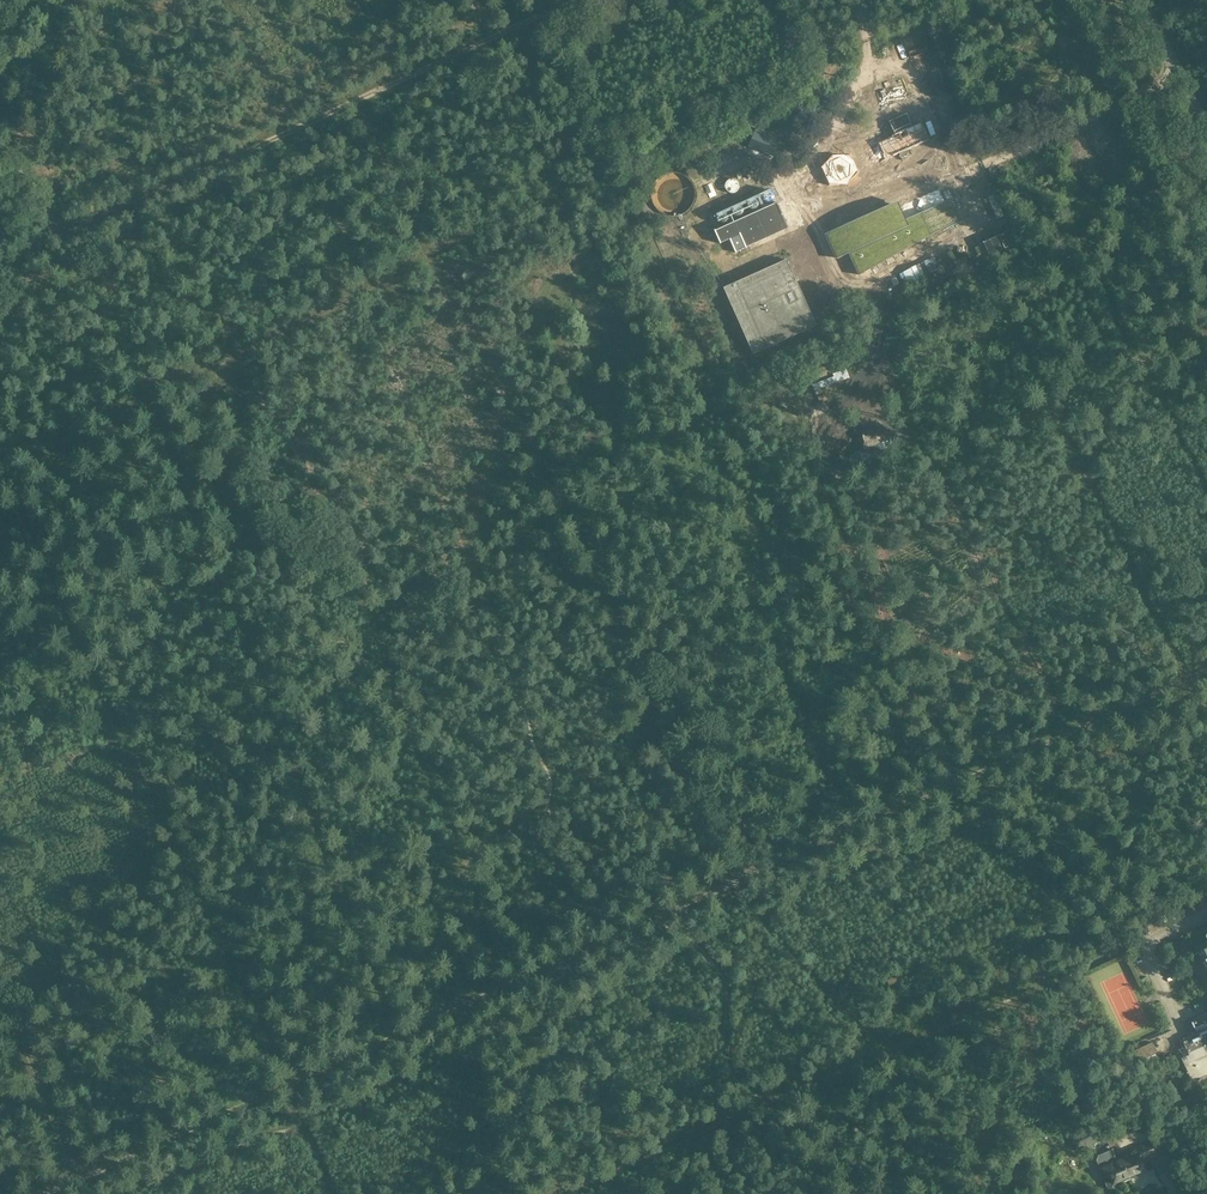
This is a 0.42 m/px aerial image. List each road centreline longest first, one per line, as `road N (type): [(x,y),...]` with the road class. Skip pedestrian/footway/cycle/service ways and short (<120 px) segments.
road 1 (track): [(41,1193),(1206,656)]
road 2 (track): [(0,585),(90,534),(146,522),(260,607),(516,698),(527,748),(553,776),(550,812),(572,880),(630,894),(721,977),(728,1056),(771,1108),(803,1193)]
road 3 (track): [(567,0),(0,258)]
road 4 (track): [(114,1163),(143,1187),(276,1127),(312,1140),(333,1193)]
road 5 (track): [(720,883),(888,1057)]
road 6 (track): [(114,1163),(87,1123),(68,1059),(30,1023),(0,1012)]
road 7 (track): [(0,1002),(74,1178)]
road 8 (tertiary): [(1206,128),(1139,0)]

